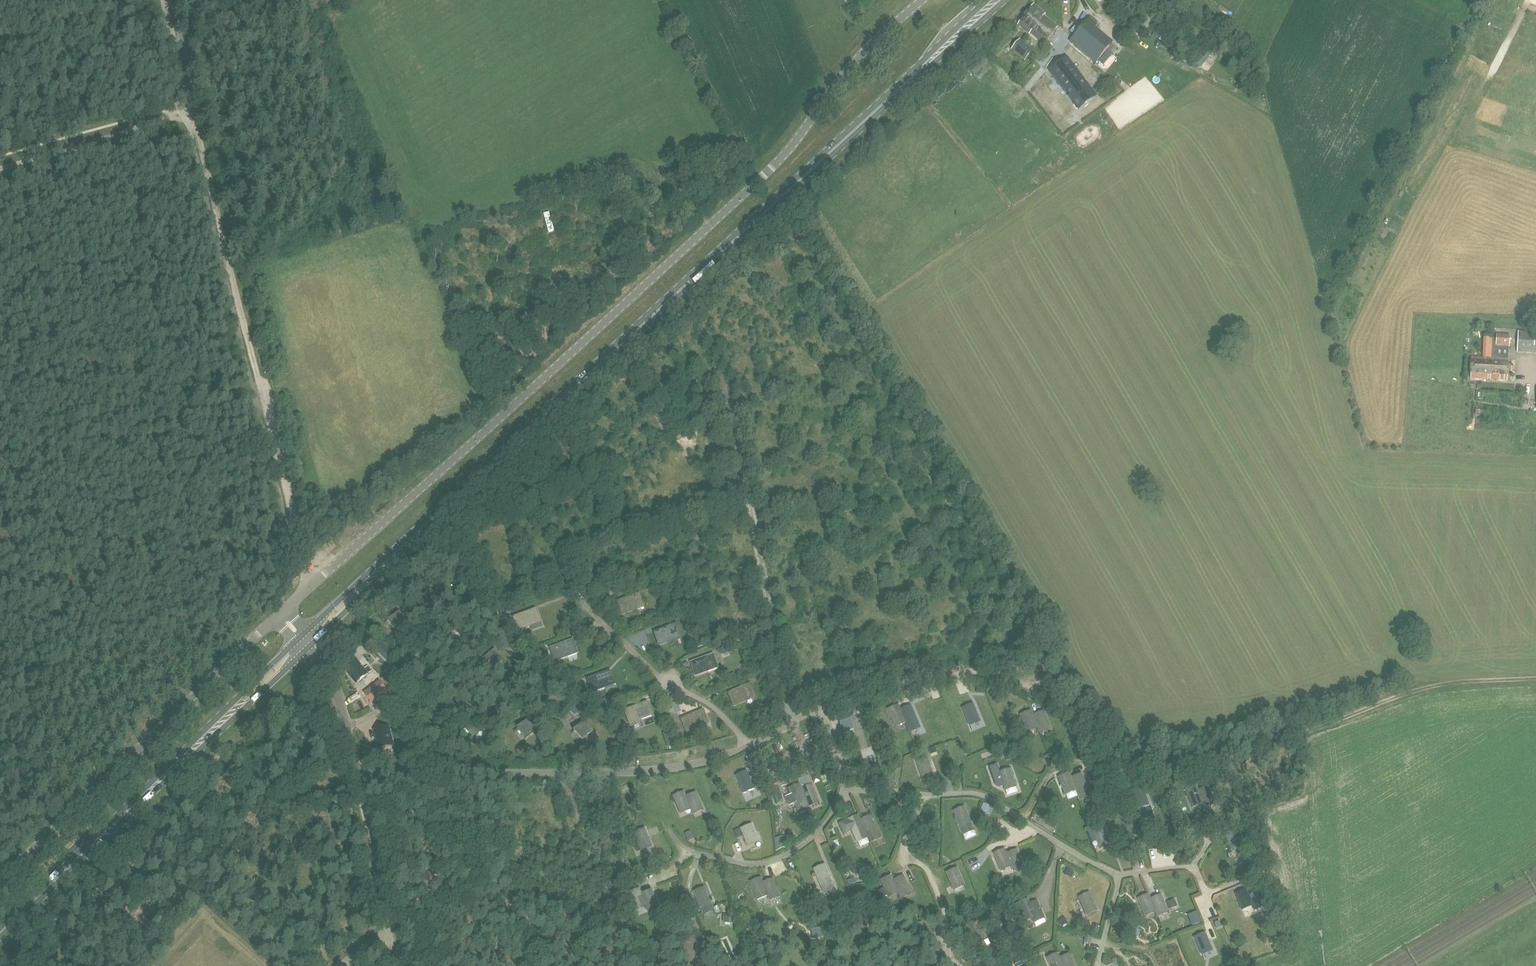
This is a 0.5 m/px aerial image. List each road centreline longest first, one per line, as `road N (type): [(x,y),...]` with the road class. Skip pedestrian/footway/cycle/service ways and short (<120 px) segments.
road 1 (unclassified): [(285,612),(769,172),(851,65),(922,0)]
road 2 (track): [(1535,682),(1423,688),(1178,764),(1144,762),(1107,746),(1037,690),(1006,679),(940,676),(824,705)]
road 3 (track): [(309,589),(161,0)]
road 4 (primary): [(506,449),(948,44)]
road 5 (unclassified): [(356,772),(659,769),(749,744)]
road 6 (unclassified): [(0,881),(285,612)]
road 7 (primary): [(93,845),(314,645)]
road 8 (primary): [(304,635),(93,845)]
road 9 (primary): [(506,449),(304,635)]
road 10 (primary): [(314,645),(506,449)]
road 11 (track): [(192,112),(0,170)]
road 12 (unclassified): [(402,965),(356,772)]
road 13 (unclassified): [(356,772),(330,669),(314,645)]
road 14 (primary): [(0,935),(93,845)]

